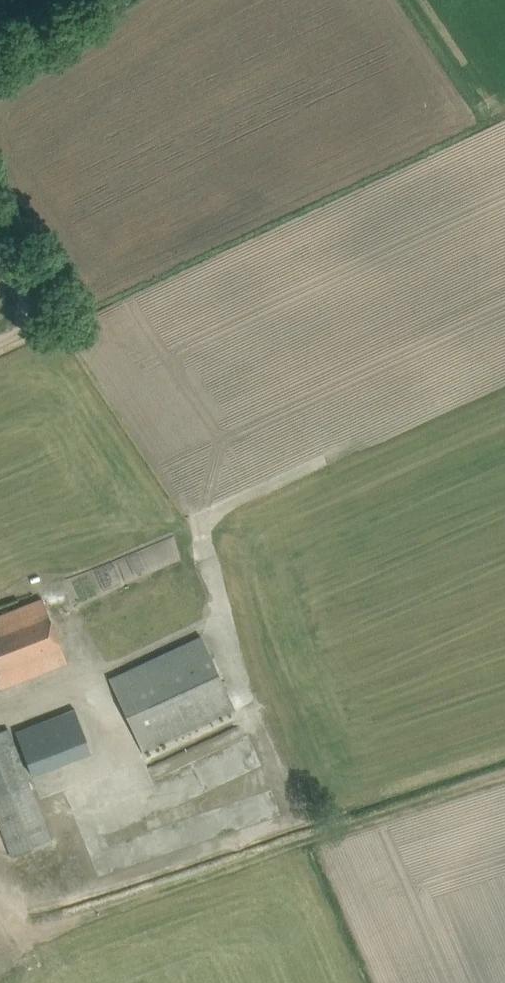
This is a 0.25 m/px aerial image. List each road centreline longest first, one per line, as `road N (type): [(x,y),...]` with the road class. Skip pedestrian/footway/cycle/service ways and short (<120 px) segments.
road 1 (track): [(504,776),(29,931),(3,909)]

